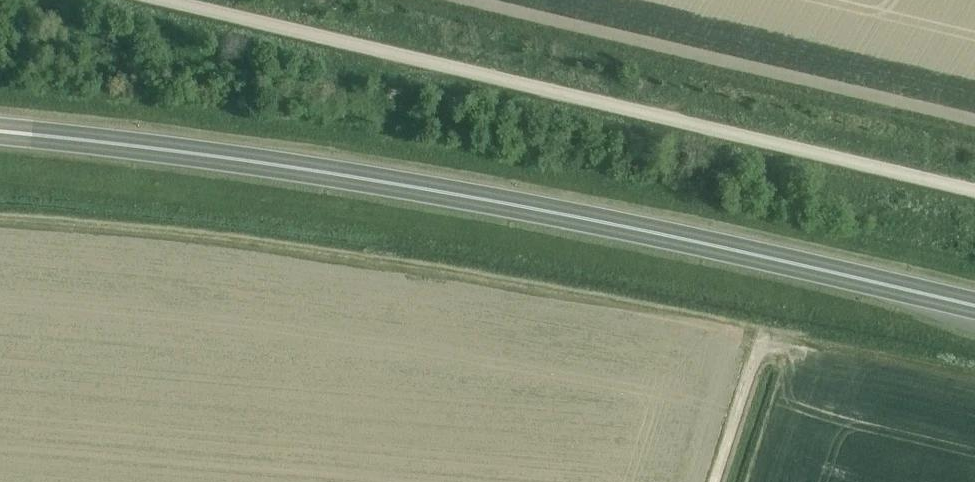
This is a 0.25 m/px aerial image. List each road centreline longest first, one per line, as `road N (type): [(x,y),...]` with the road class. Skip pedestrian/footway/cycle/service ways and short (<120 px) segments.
road 1 (trunk): [(0,132),(332,173),(974,307)]
road 2 (unclassified): [(974,195),(152,0)]
road 3 (track): [(755,360),(715,481)]

